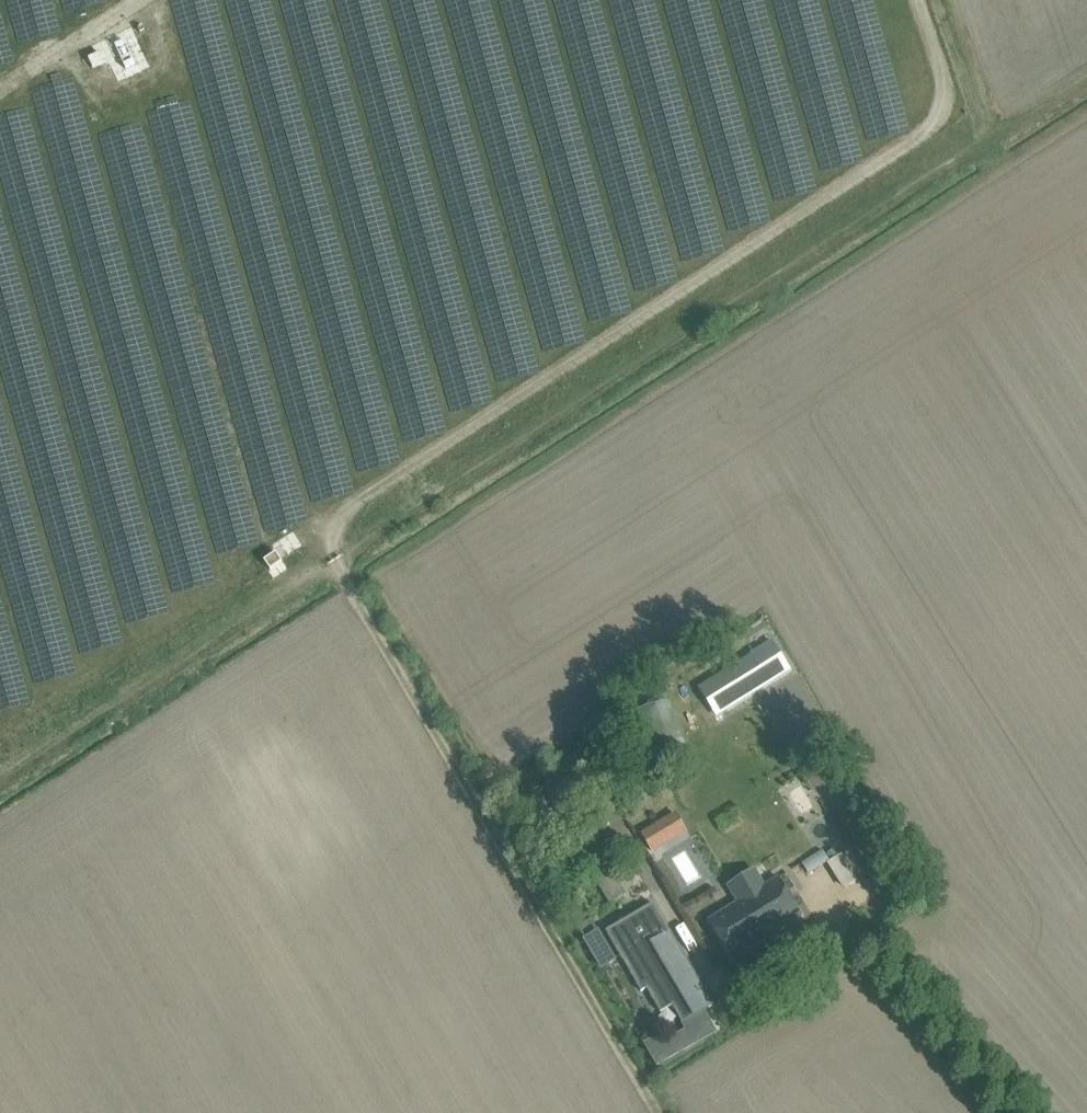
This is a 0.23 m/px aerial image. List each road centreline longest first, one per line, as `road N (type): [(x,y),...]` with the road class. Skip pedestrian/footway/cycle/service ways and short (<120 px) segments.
road 1 (track): [(657,1112),(394,667),(337,563),(326,521),(927,128),(949,96),(919,0)]
road 2 (track): [(1004,132),(0,783)]
road 3 (track): [(140,0),(0,90)]

